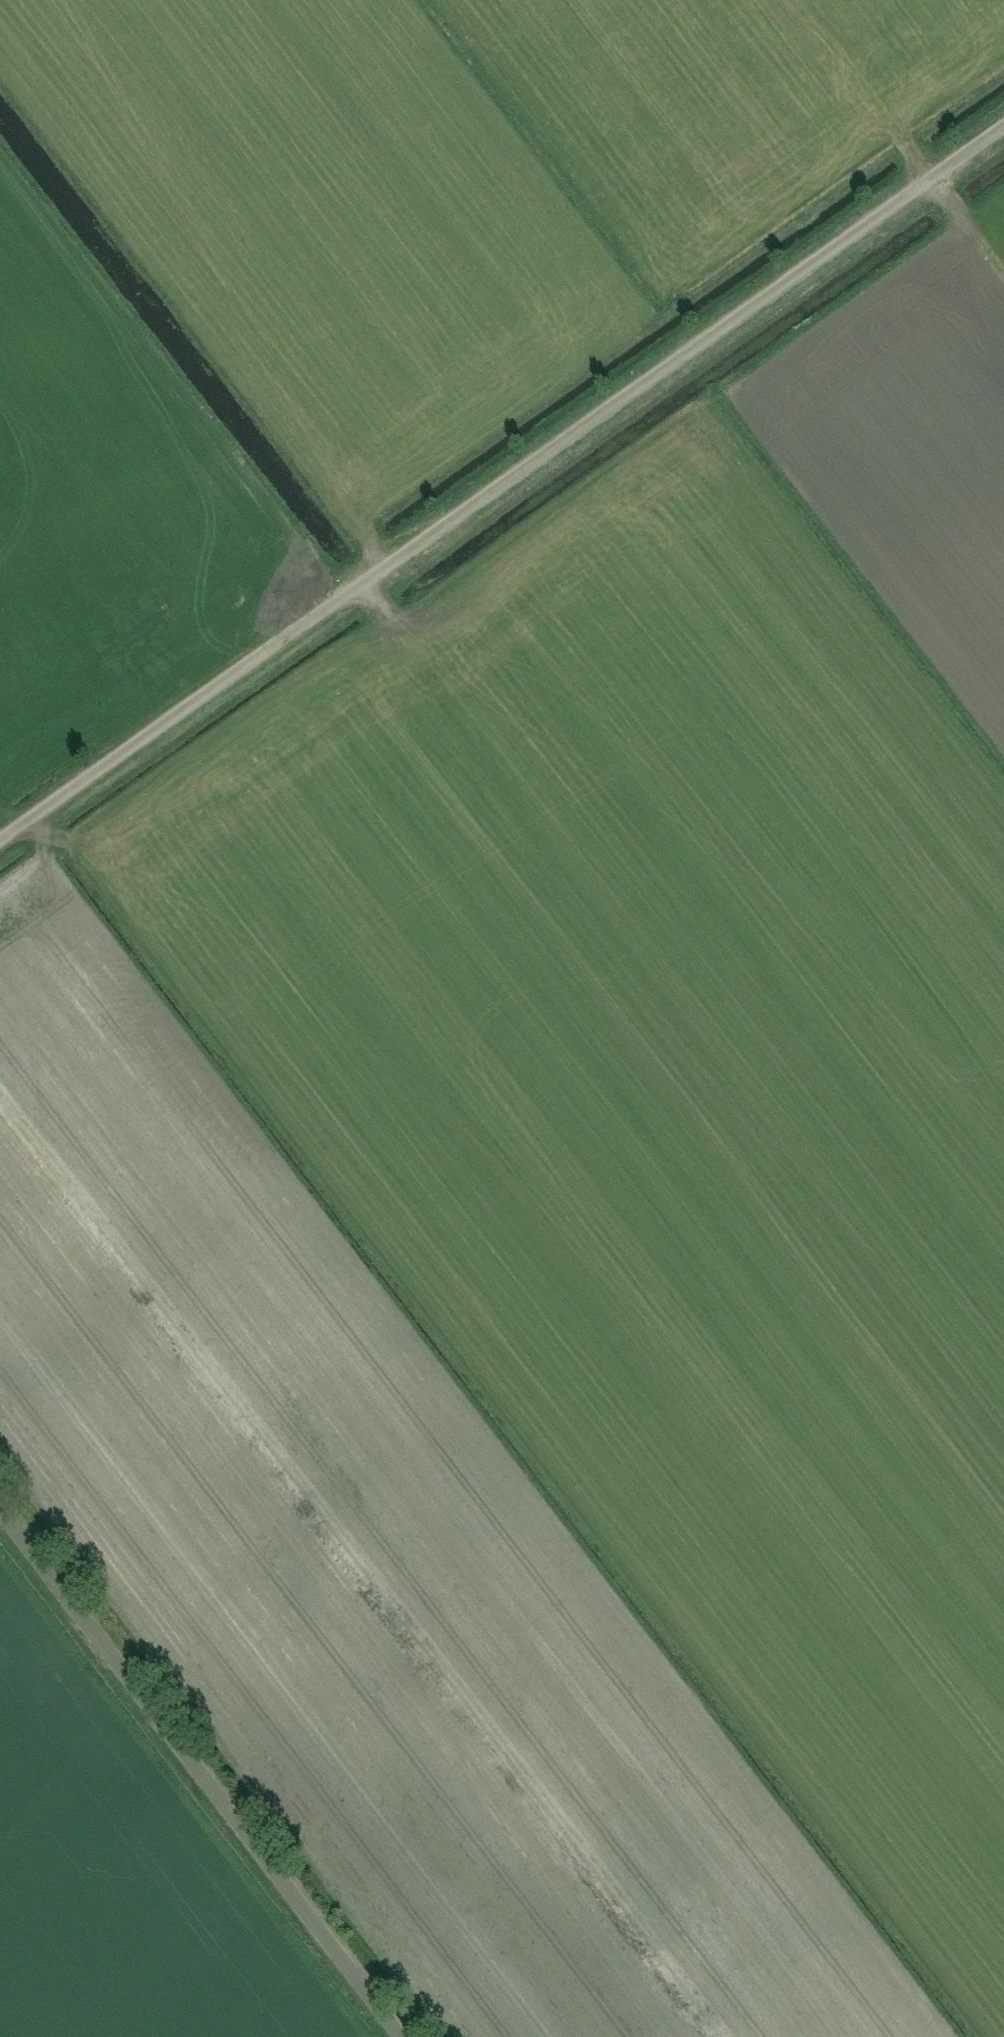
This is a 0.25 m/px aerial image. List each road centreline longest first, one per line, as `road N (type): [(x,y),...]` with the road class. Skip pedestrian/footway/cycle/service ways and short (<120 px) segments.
road 1 (unclassified): [(0,864),(1003,140)]
road 2 (unclassified): [(415,2036),(0,1494)]

